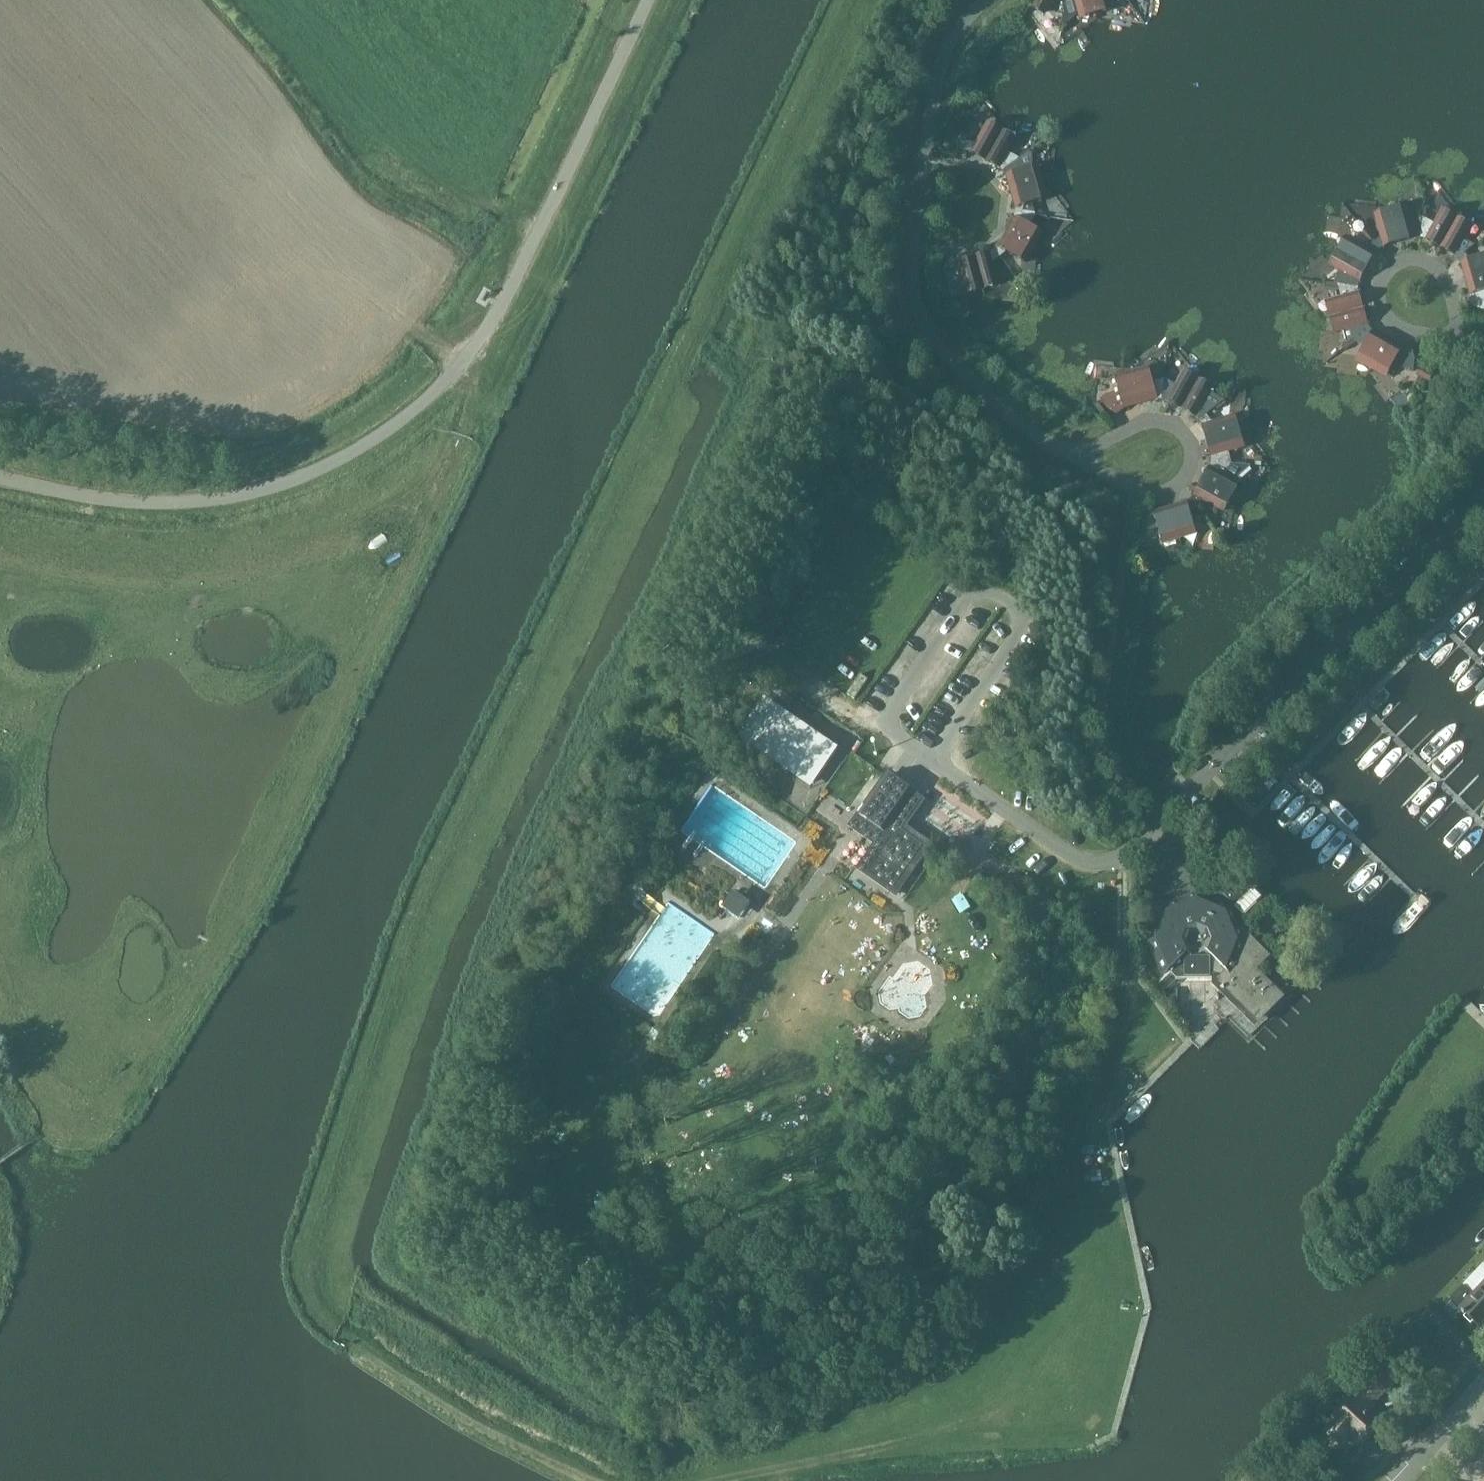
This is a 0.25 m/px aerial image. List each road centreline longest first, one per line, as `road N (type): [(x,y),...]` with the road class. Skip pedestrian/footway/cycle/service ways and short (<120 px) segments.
road 1 (unclassified): [(0,479),(143,502),(242,495),(334,463),(406,416),(489,322),(647,0)]
road 2 (residential): [(1483,501),(1122,856),(1092,862),(1069,853),(935,760)]

